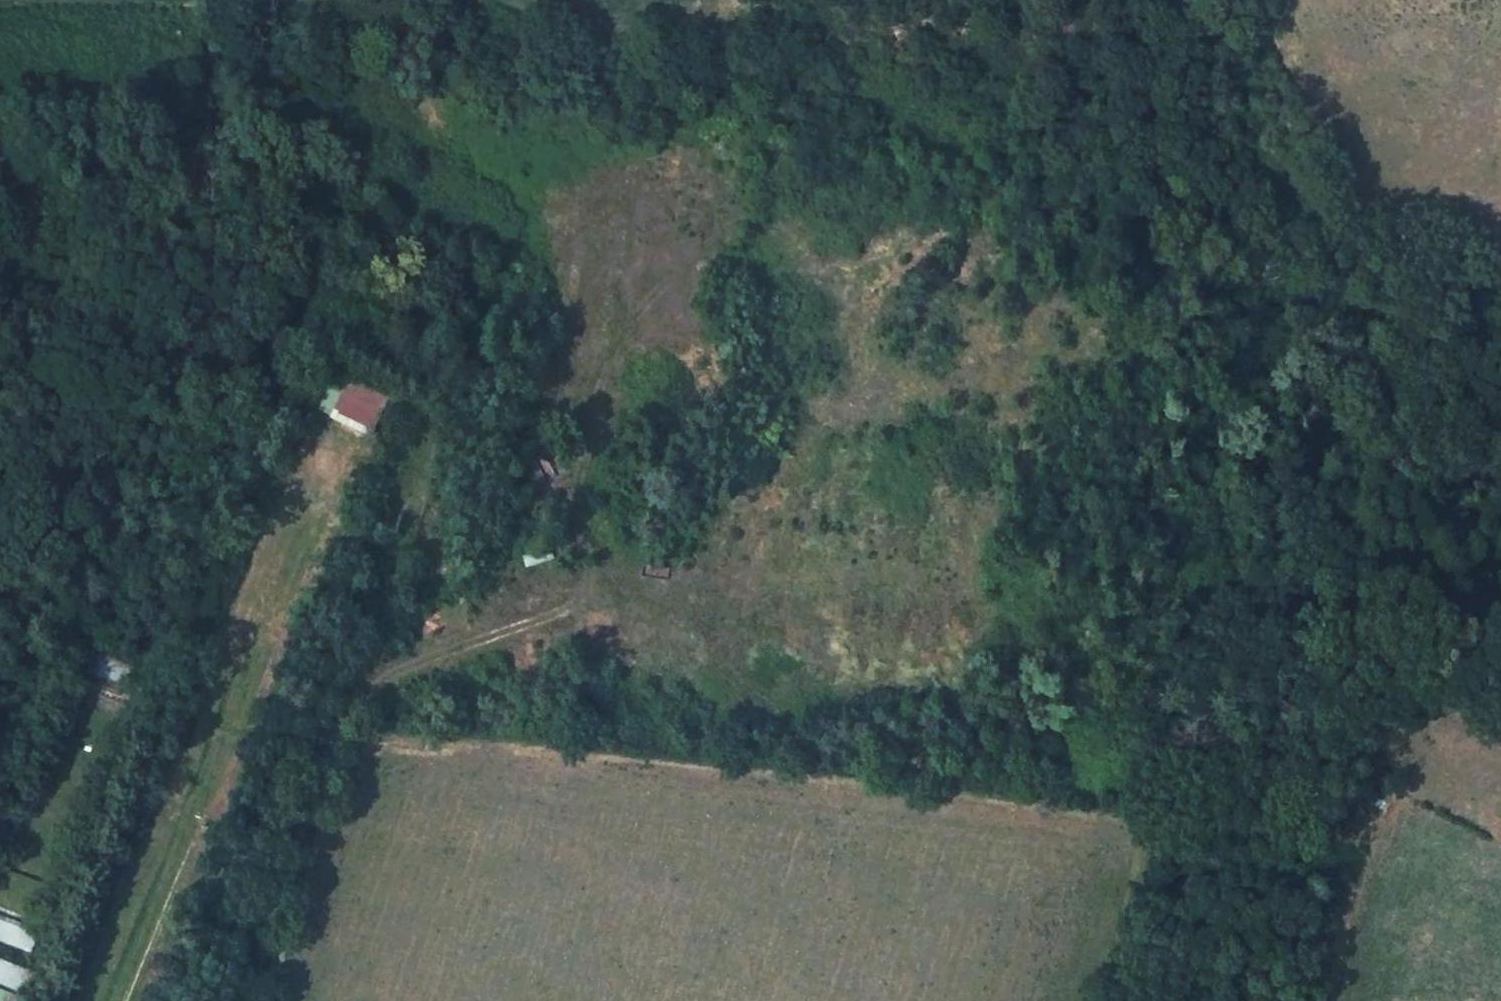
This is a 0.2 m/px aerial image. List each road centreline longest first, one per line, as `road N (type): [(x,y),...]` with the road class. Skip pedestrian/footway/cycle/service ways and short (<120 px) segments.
road 1 (track): [(249,1000),(292,850),(349,701),(397,673),(590,600)]

